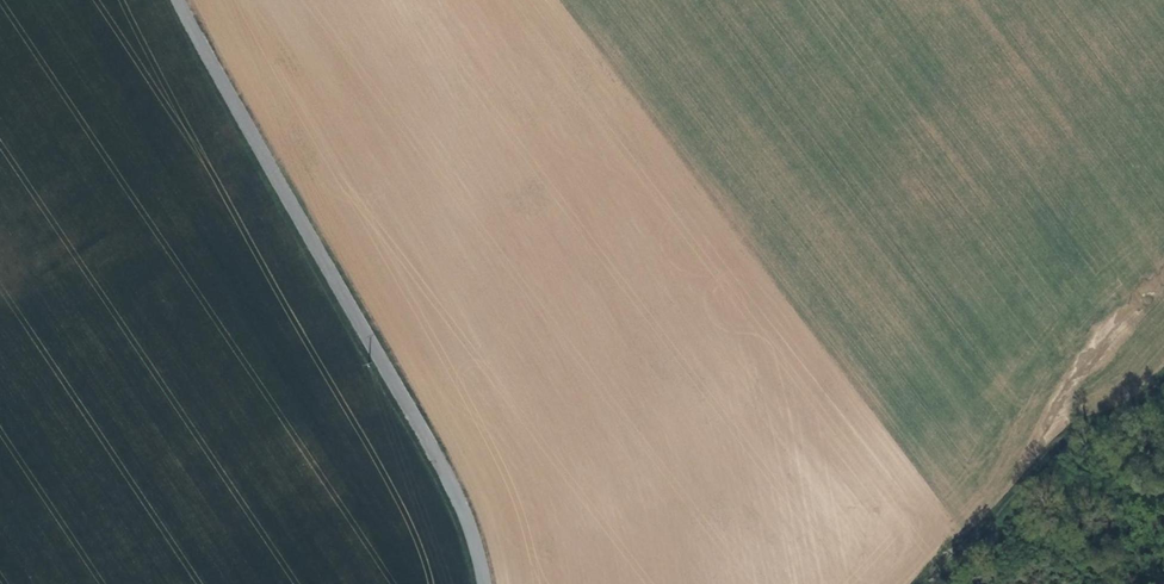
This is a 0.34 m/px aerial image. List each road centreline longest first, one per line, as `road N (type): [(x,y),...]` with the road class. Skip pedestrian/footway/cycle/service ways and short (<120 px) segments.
road 1 (unclassified): [(482,583),(459,490),(180,0)]

